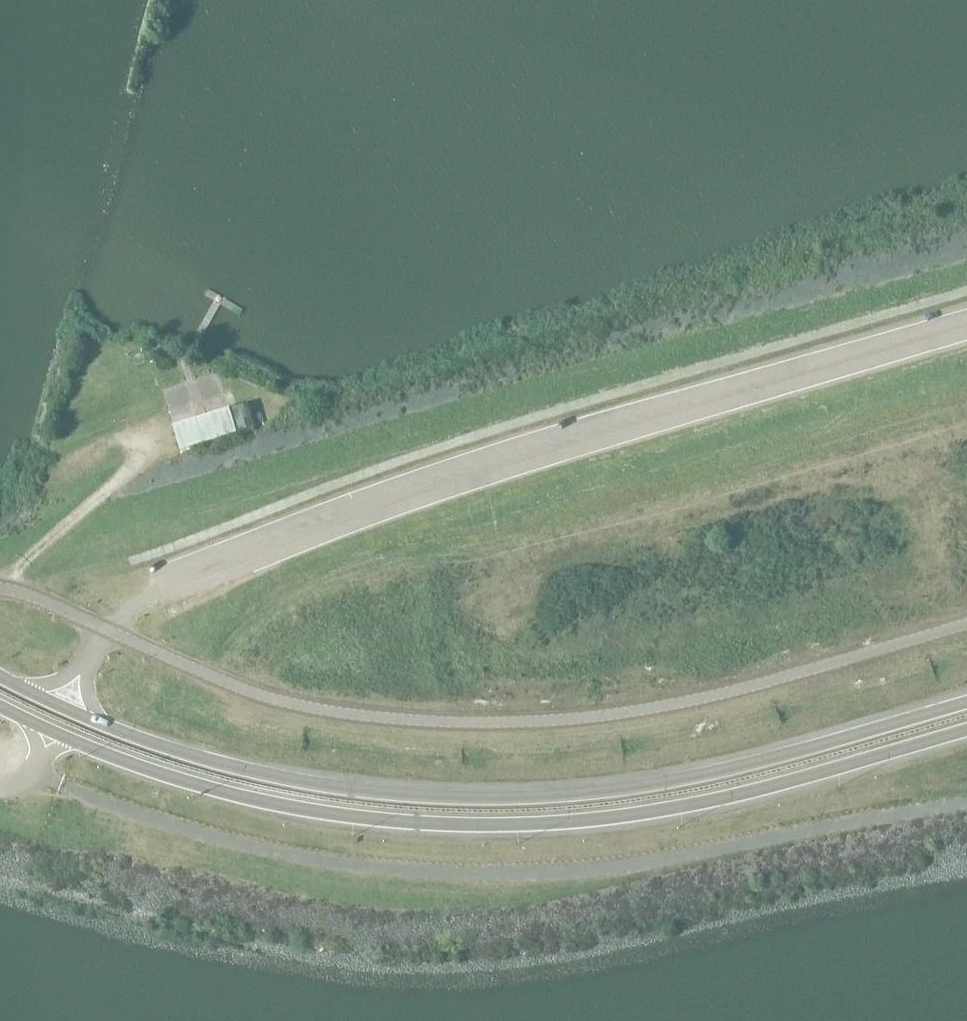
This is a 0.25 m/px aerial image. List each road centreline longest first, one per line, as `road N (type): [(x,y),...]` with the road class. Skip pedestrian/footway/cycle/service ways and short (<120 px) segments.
road 1 (trunk): [(966,703),(689,777),(503,798),(297,780),(164,747),(65,709)]
road 2 (unclassified): [(107,629),(298,705),(426,721),(531,722),(718,695),(966,624)]
road 3 (trunk): [(198,785),(365,817),(573,821),(735,795),(966,730)]
road 4 (track): [(7,588),(15,568),(149,459),(140,421)]
road 5 (primary): [(52,731),(198,785)]

